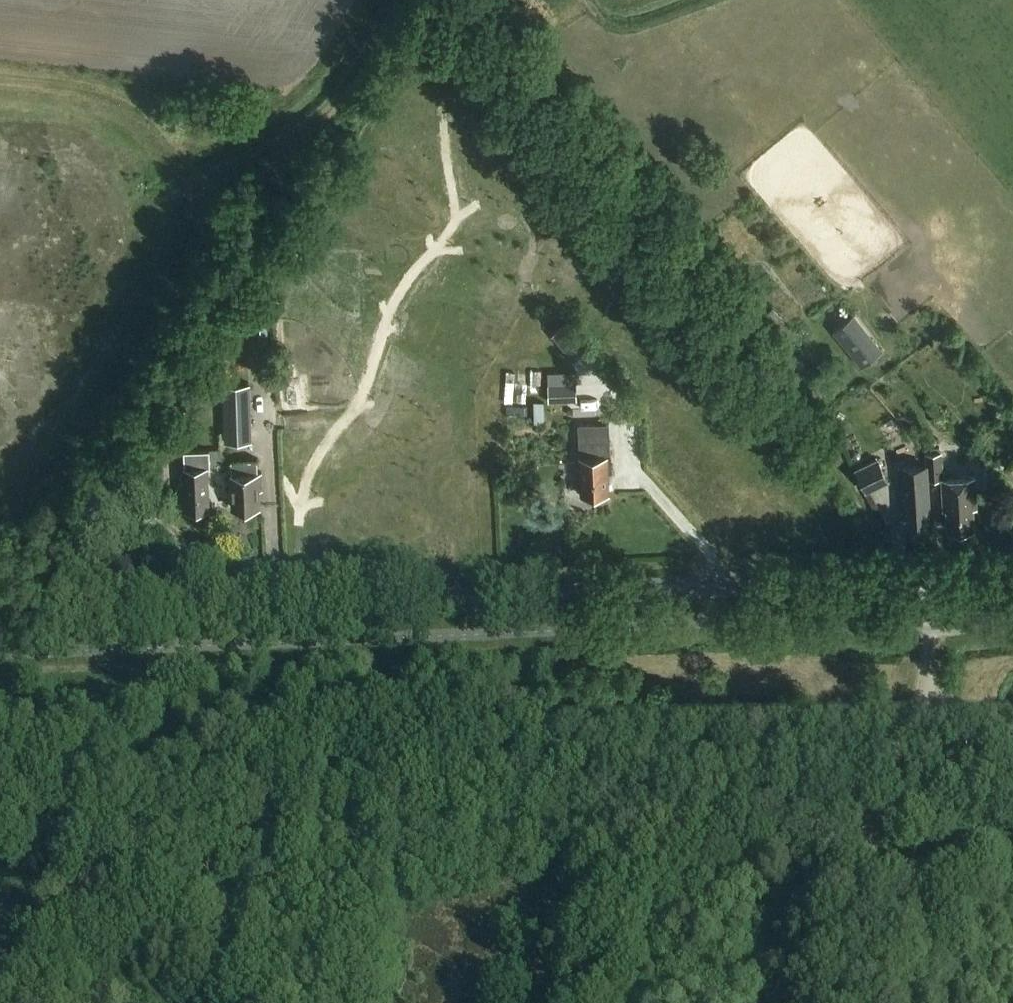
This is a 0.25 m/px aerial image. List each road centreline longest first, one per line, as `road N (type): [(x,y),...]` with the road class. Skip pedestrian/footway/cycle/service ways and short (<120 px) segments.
road 1 (tertiary): [(0,621),(1012,578)]
road 2 (track): [(340,773),(892,757)]
road 3 (track): [(0,784),(340,773)]
road 4 (track): [(855,1002),(871,847),(867,827),(843,821)]
road 5 (track): [(843,821),(807,887),(770,1002)]
road 6 (track): [(1012,756),(892,757)]

